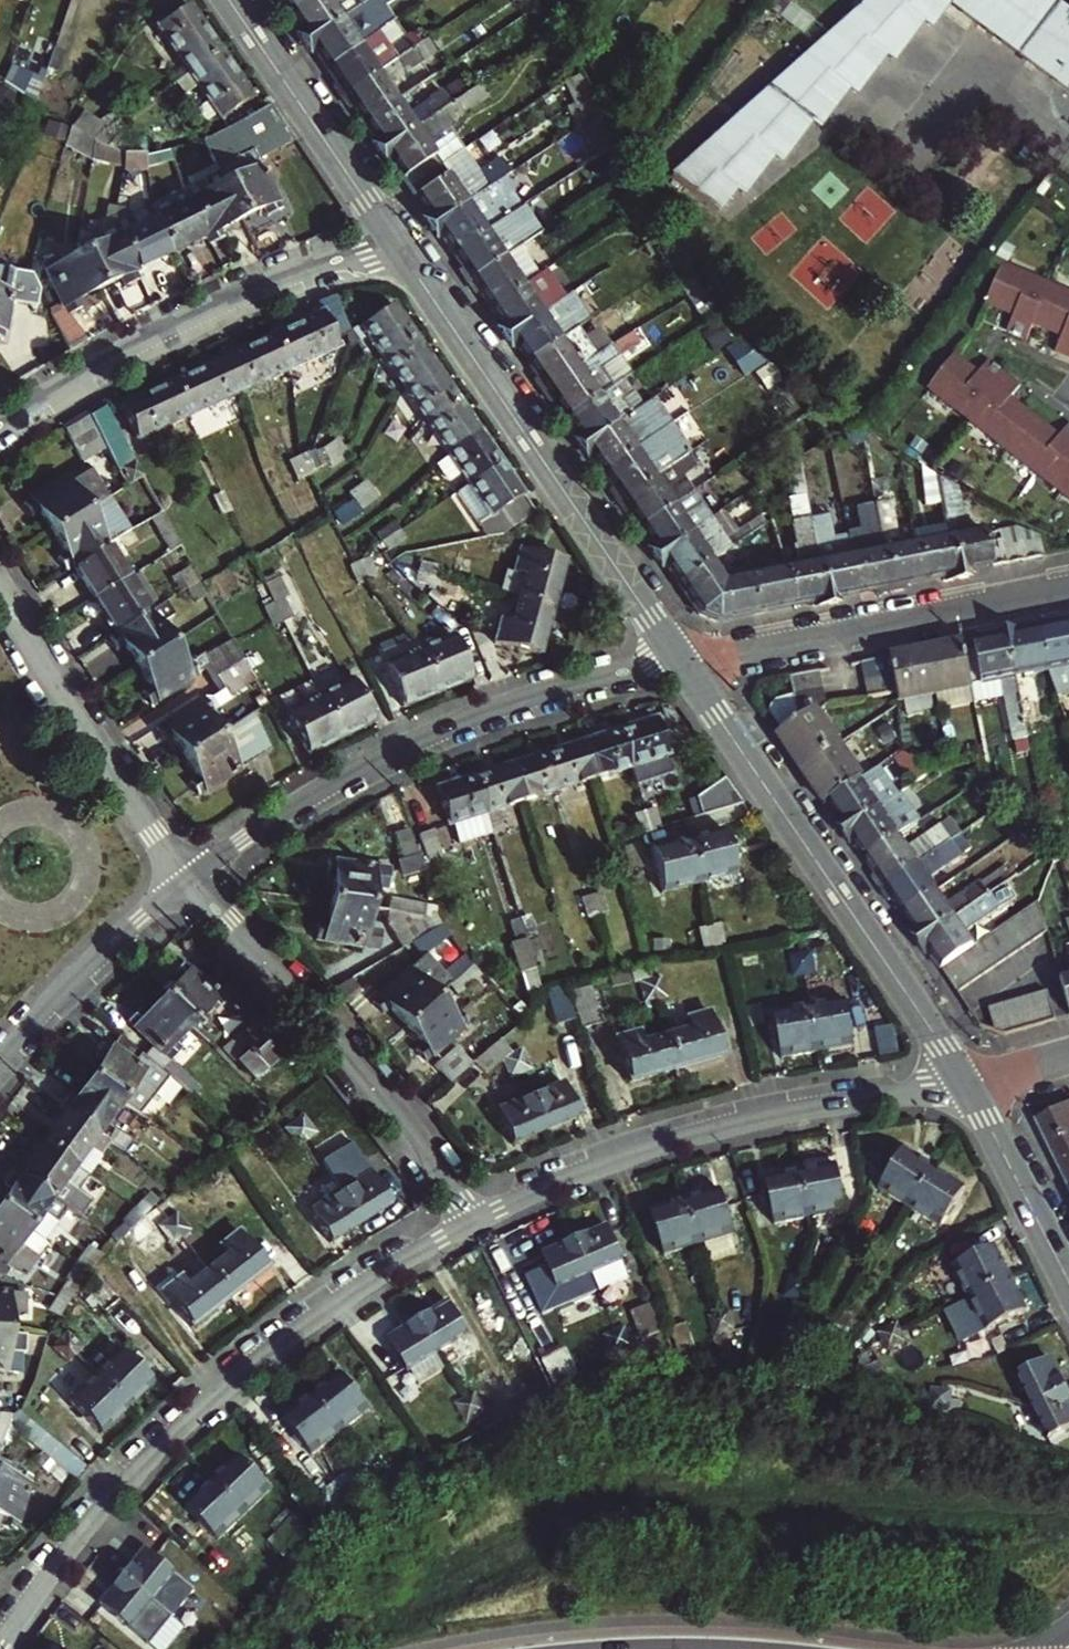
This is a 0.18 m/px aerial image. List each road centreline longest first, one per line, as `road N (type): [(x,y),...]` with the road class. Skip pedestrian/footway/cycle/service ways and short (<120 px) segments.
road 1 (residential): [(473,1221),(342,1299),(236,1379),(131,1478),(0,1645)]
road 2 (residential): [(681,663),(542,693),(431,733),(325,789),(192,879)]
road 3 (residential): [(970,1088),(722,1128),(602,1166),(473,1221)]
road 4 (tertiary): [(681,663),(970,1088)]
road 5 (tertiary): [(393,241),(681,663)]
road 6 (residential): [(473,1221),(393,1110),(192,879)]
road 7 (residential): [(393,241),(192,317),(55,392),(0,433)]
road 8 (residential): [(681,663),(1068,592)]
road 9 (residential): [(192,879),(0,581)]
road 10 (tertiary): [(230,0),(393,241)]
road 11 (residential): [(192,879),(98,956),(0,1071)]
road 12 (tertiary): [(970,1088),(1068,1280)]

